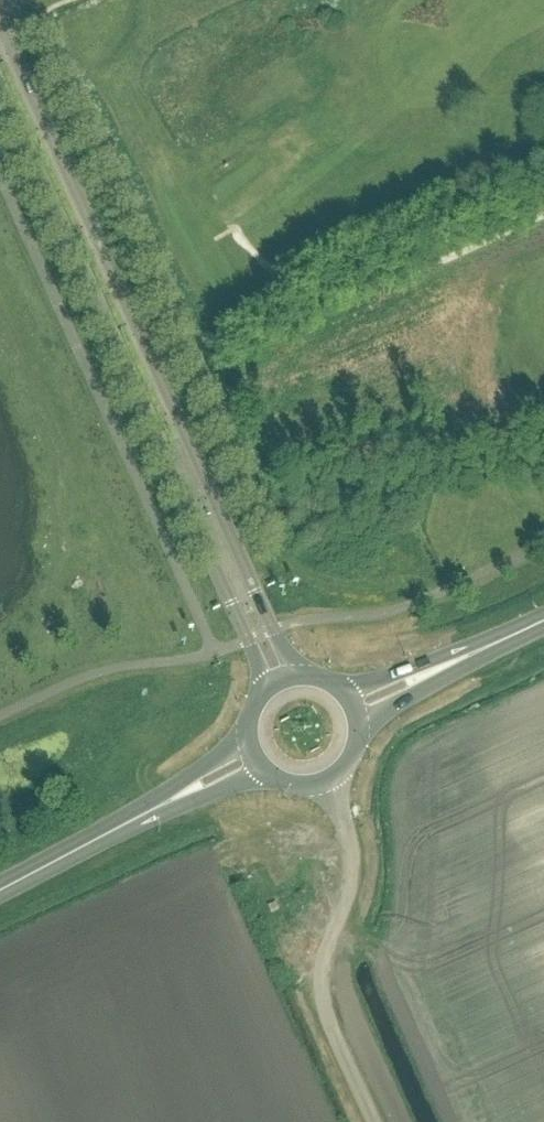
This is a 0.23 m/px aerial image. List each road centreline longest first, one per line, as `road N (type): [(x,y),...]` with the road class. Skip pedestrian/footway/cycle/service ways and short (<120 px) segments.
road 1 (unclassified): [(306,679),(274,630),(0,24)]
road 2 (unclassified): [(0,90),(267,693)]
road 3 (unclassified): [(329,784),(353,872),(324,960),(323,1004),(374,1121)]
road 4 (tertiary): [(174,802),(0,891)]
road 5 (tertiary): [(429,675),(543,623)]

